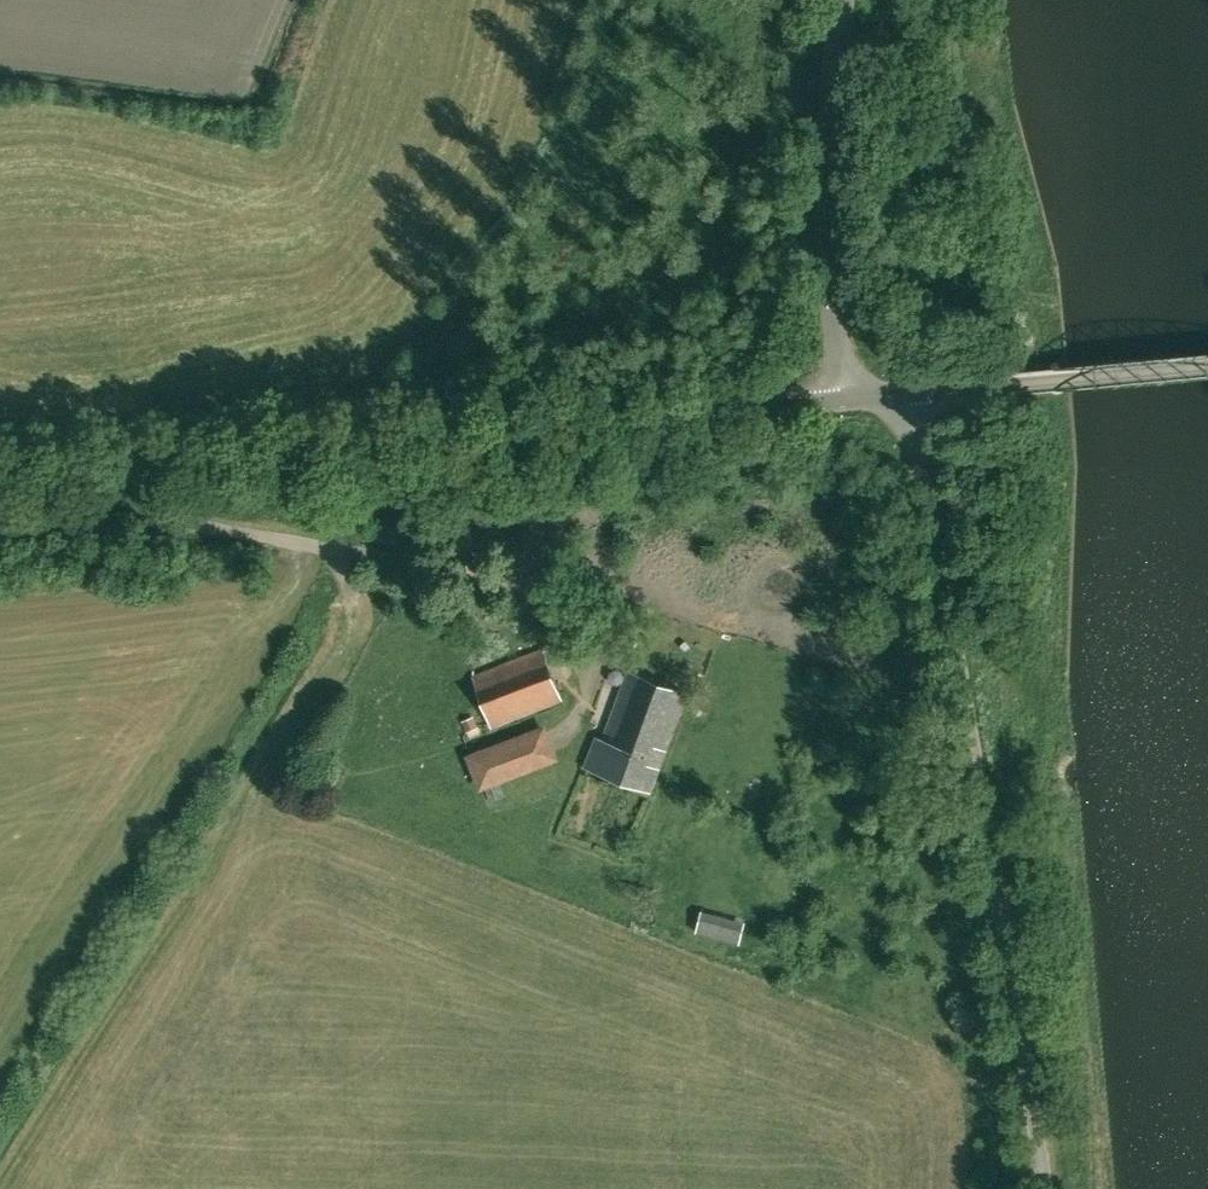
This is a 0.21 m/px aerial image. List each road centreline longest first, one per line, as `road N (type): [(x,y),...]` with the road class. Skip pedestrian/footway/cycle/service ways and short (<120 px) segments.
road 1 (tertiary): [(0,481),(841,399)]
road 2 (unclassified): [(1045,1188),(911,392)]
road 3 (unclassified): [(841,399),(828,198),(840,0)]
road 4 (tertiary): [(911,392),(1207,363)]

